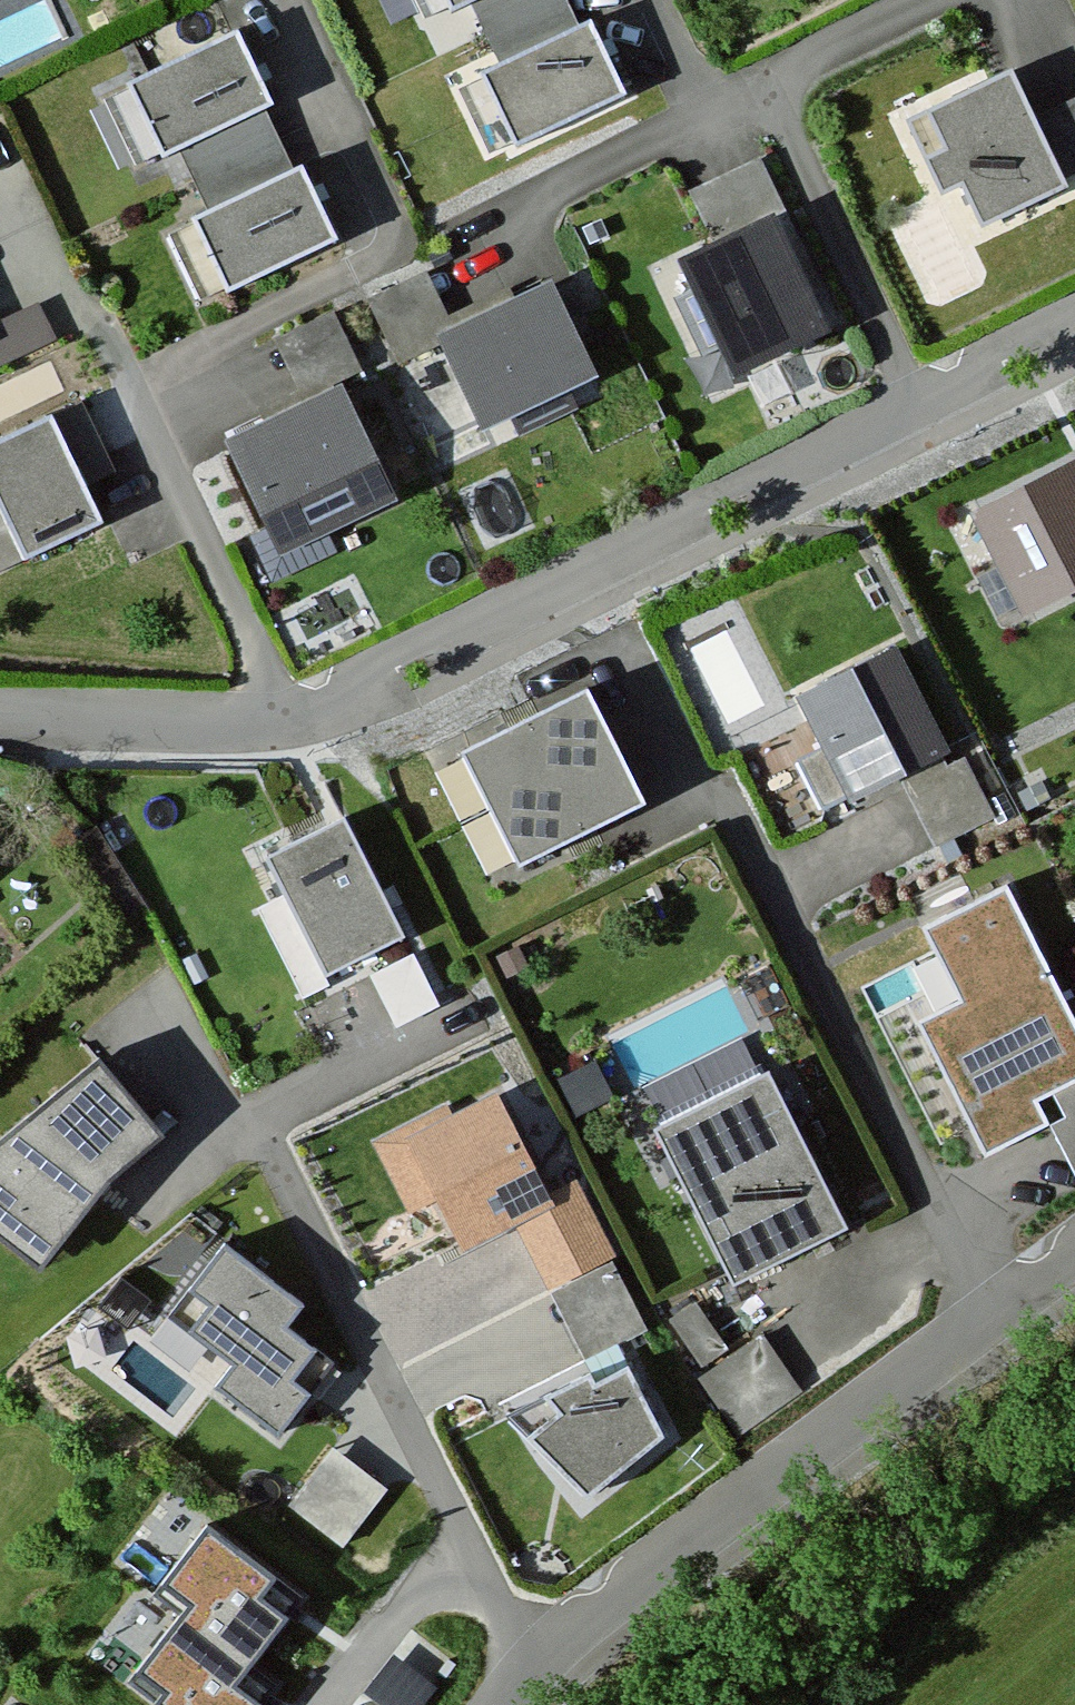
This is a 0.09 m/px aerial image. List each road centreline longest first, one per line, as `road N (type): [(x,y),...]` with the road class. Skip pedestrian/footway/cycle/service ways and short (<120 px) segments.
road 1 (residential): [(0,707),(318,709),(1074,322)]
road 2 (residential): [(1074,1256),(818,1438),(539,1661),(503,1704)]

